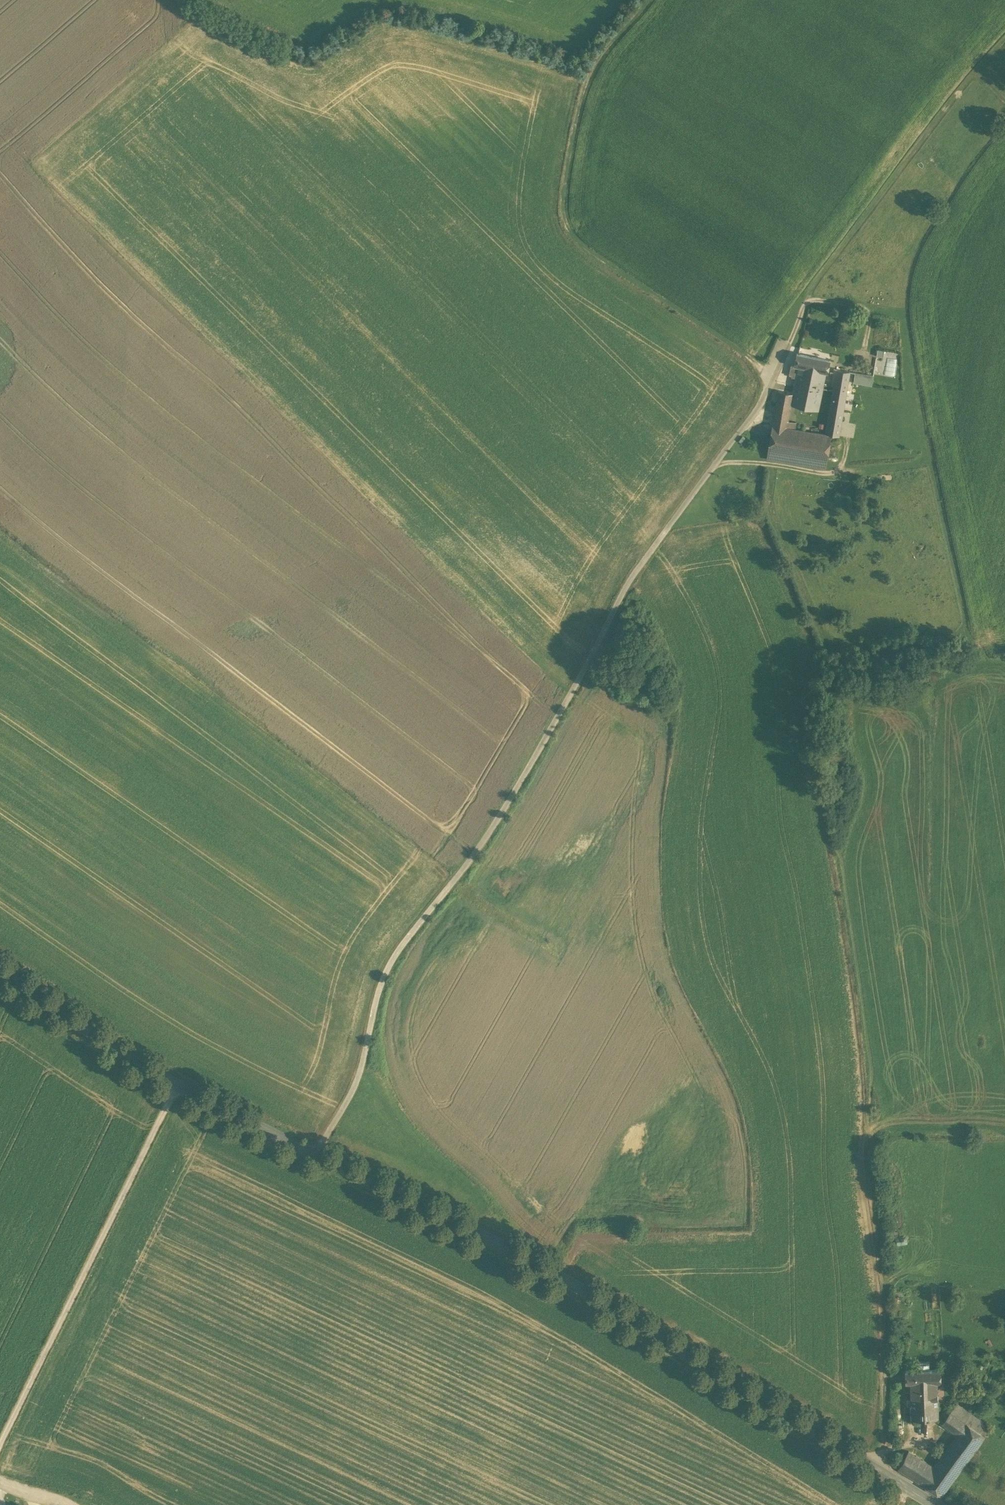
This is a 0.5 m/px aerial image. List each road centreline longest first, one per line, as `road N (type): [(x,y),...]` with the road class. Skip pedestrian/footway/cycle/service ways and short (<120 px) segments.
road 1 (track): [(650,0),(585,77),(560,203),(564,228),(754,359),(768,371),(769,391),(638,571),(482,844),(392,954),(361,1069),(312,1157)]
road 2 (secondary): [(934,1504),(556,1273),(178,1086)]
road 3 (unclassified): [(0,1444),(178,1086)]
road 4 (track): [(883,1450),(886,1293),(871,1131)]
road 5 (secondary): [(178,1086),(0,966)]

